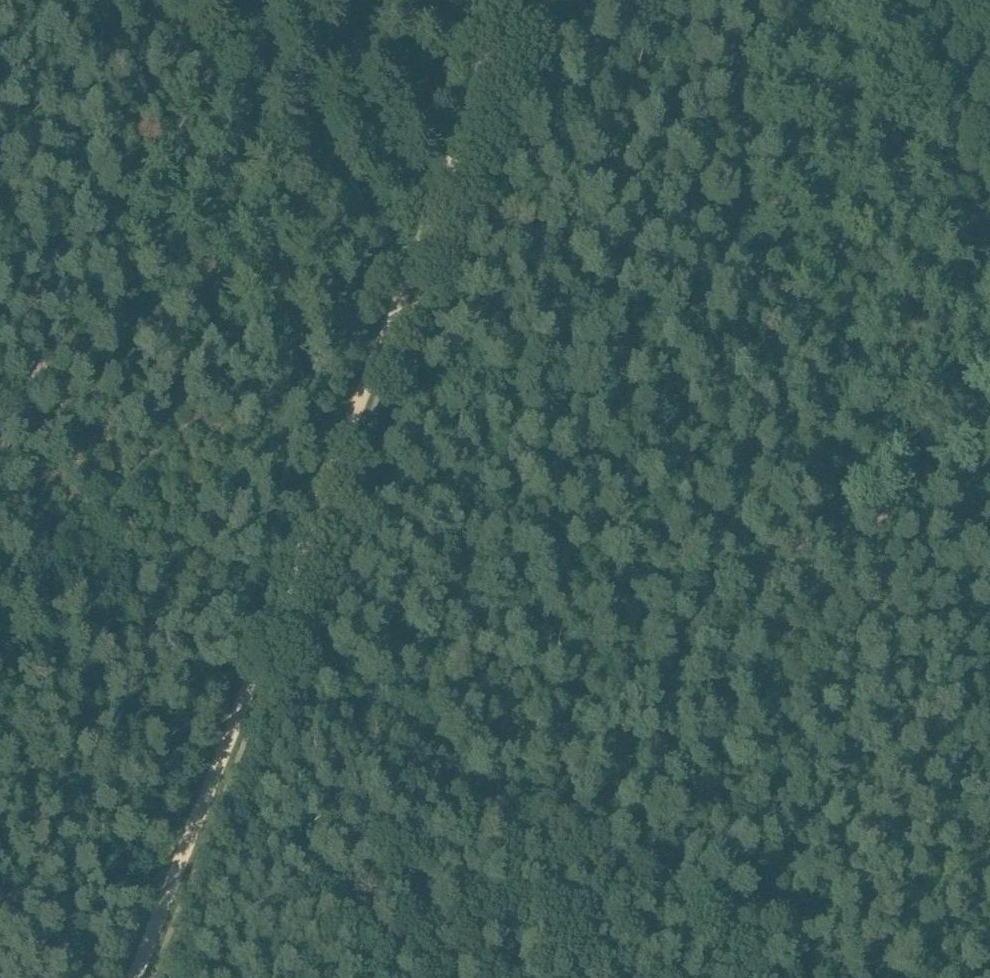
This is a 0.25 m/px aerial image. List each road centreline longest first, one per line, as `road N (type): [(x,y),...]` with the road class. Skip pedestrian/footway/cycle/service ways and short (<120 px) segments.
road 1 (track): [(510,0),(400,258),(122,977)]

